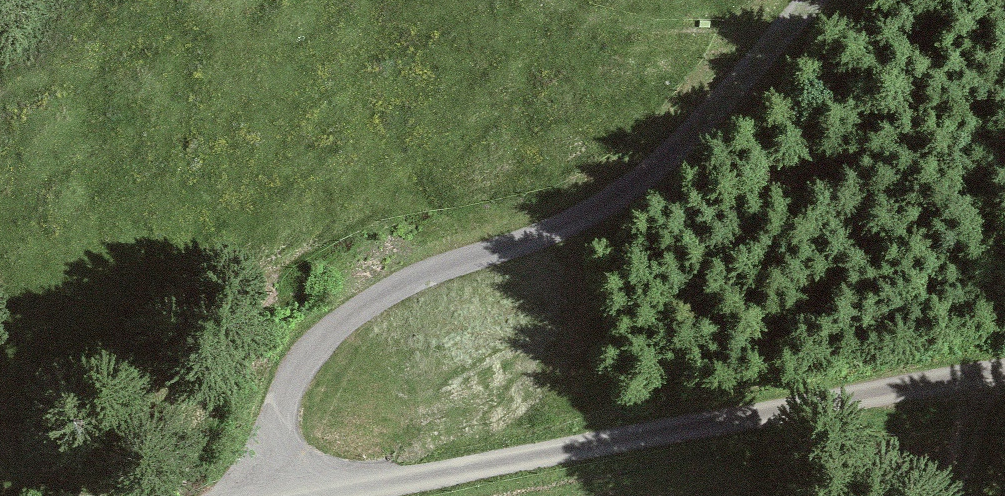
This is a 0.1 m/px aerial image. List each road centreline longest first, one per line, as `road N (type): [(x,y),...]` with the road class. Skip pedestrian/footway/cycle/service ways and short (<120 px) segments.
road 1 (track): [(272,495),(288,392),(305,358),(347,315),(409,281),(485,260),(598,209),(710,114),(812,0)]
road 2 (unclassified): [(1004,373),(373,495)]

